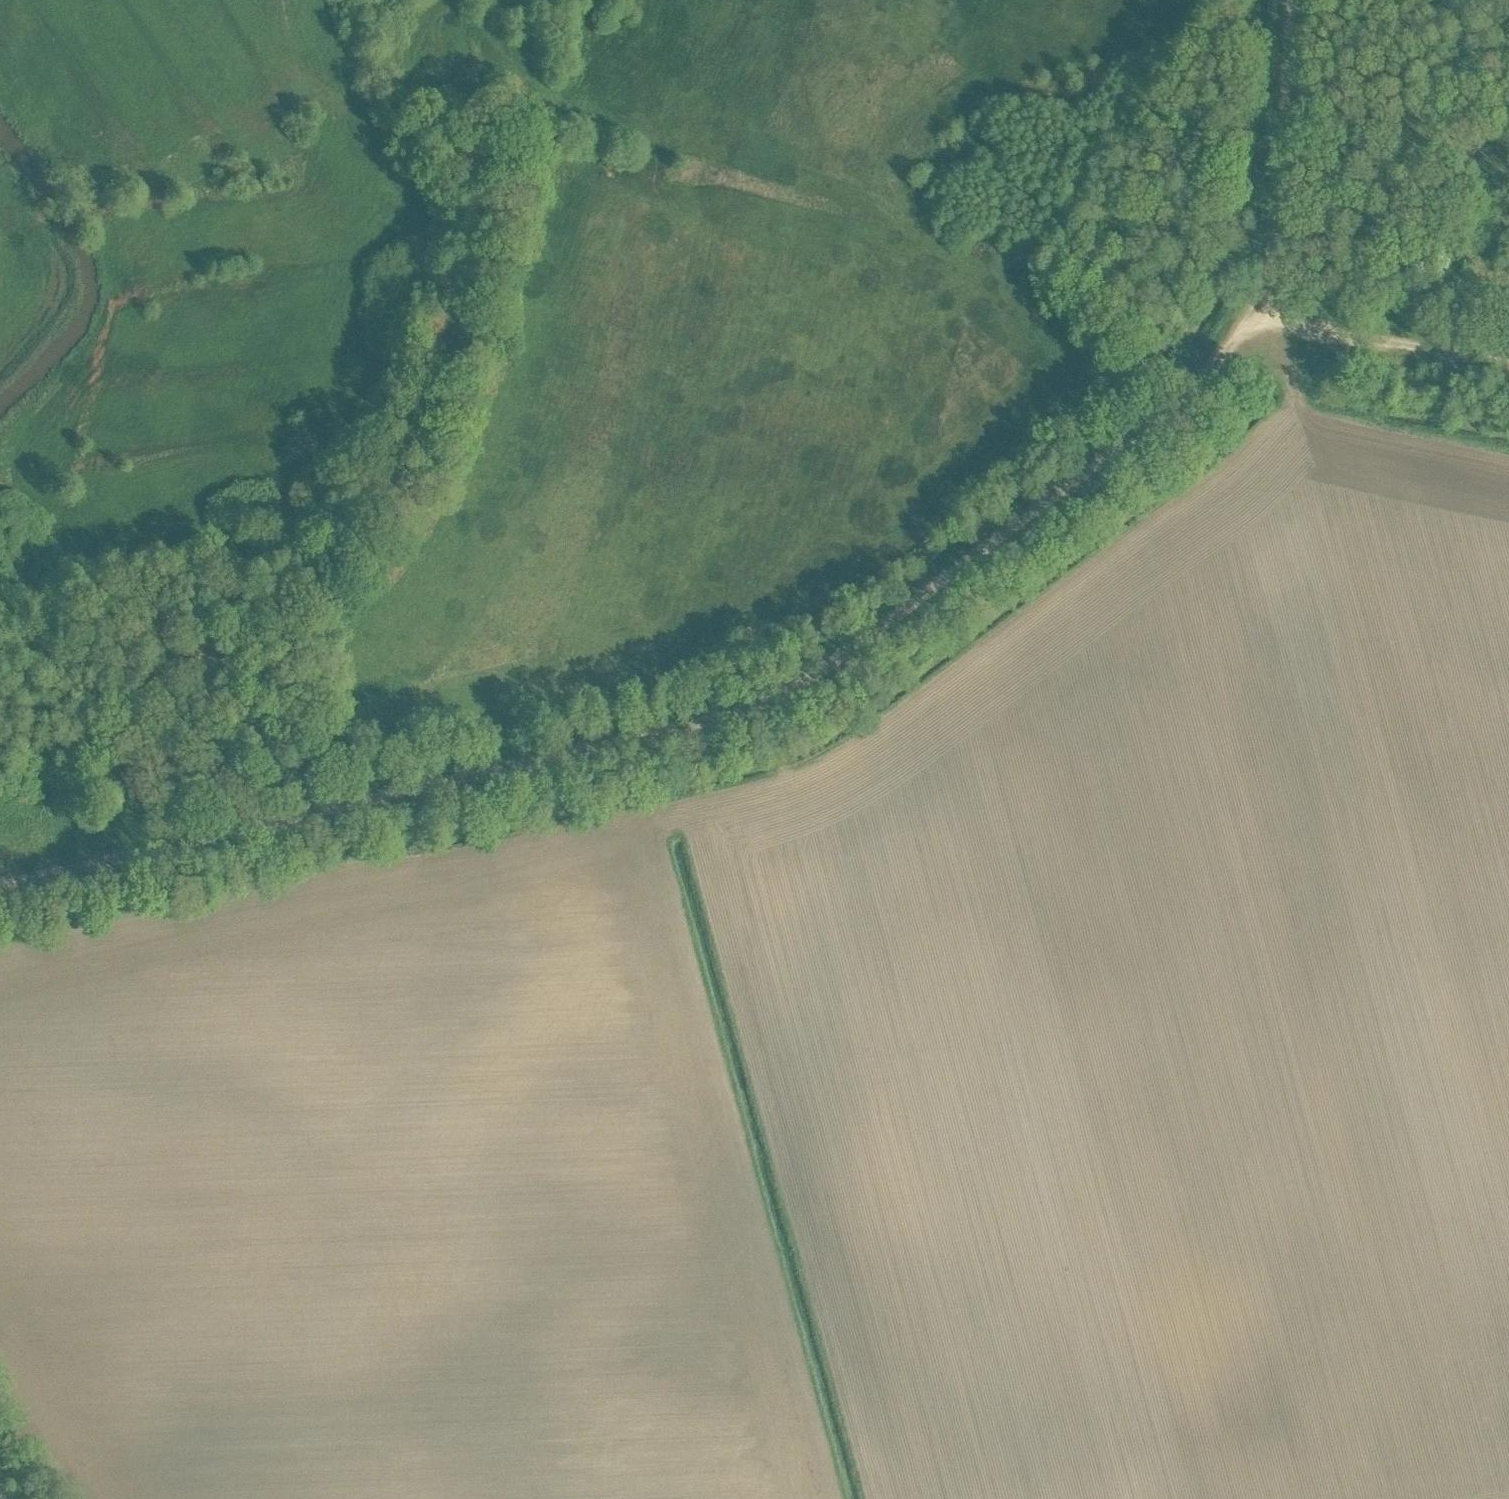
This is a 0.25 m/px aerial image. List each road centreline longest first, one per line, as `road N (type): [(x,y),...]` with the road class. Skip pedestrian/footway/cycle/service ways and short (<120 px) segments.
road 1 (track): [(1256,312),(1179,401),(817,675),(752,708),(0,887)]
road 2 (track): [(1295,0),(1276,230),(1256,312)]
road 3 (track): [(1256,312),(1508,365)]

